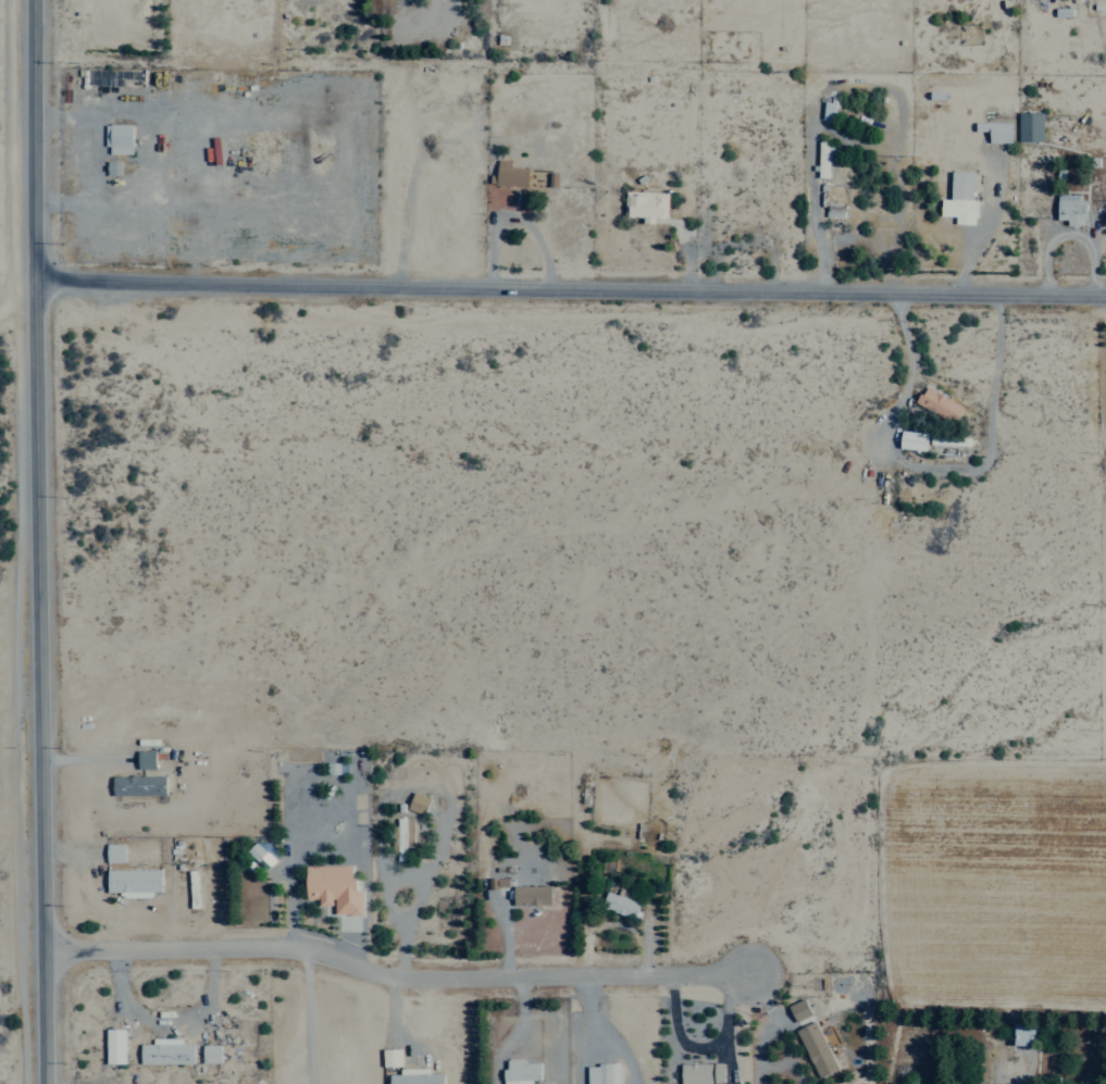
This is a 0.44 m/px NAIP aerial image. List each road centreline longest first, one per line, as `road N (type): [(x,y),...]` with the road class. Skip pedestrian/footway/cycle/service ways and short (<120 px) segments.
road 1 (residential): [(32,276),(1105,290)]
road 2 (residential): [(42,946),(291,944),(387,973),(748,970)]
road 3 (secondary): [(34,597),(31,0)]
road 4 (secondary): [(45,1083),(34,597)]

